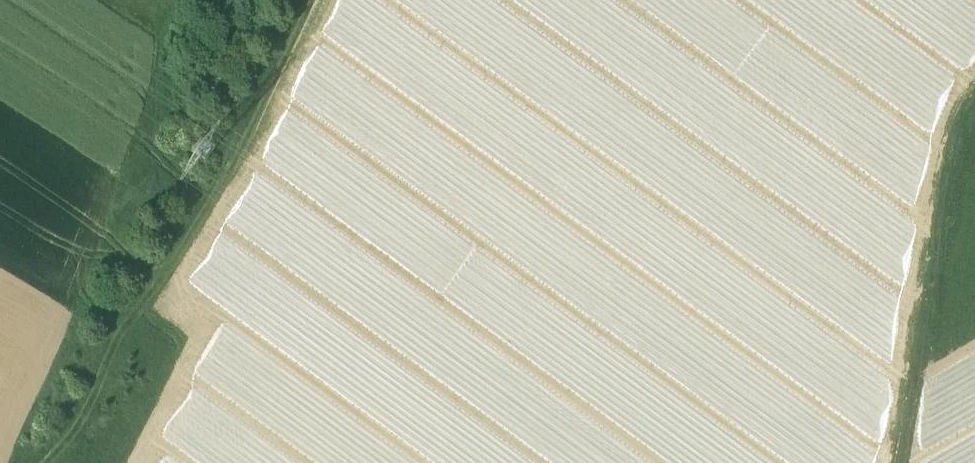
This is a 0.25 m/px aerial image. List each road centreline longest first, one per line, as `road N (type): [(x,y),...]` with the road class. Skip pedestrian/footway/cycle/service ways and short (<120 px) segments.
road 1 (track): [(316,0),(228,183),(109,350),(53,462)]
road 2 (track): [(917,462),(974,133)]

